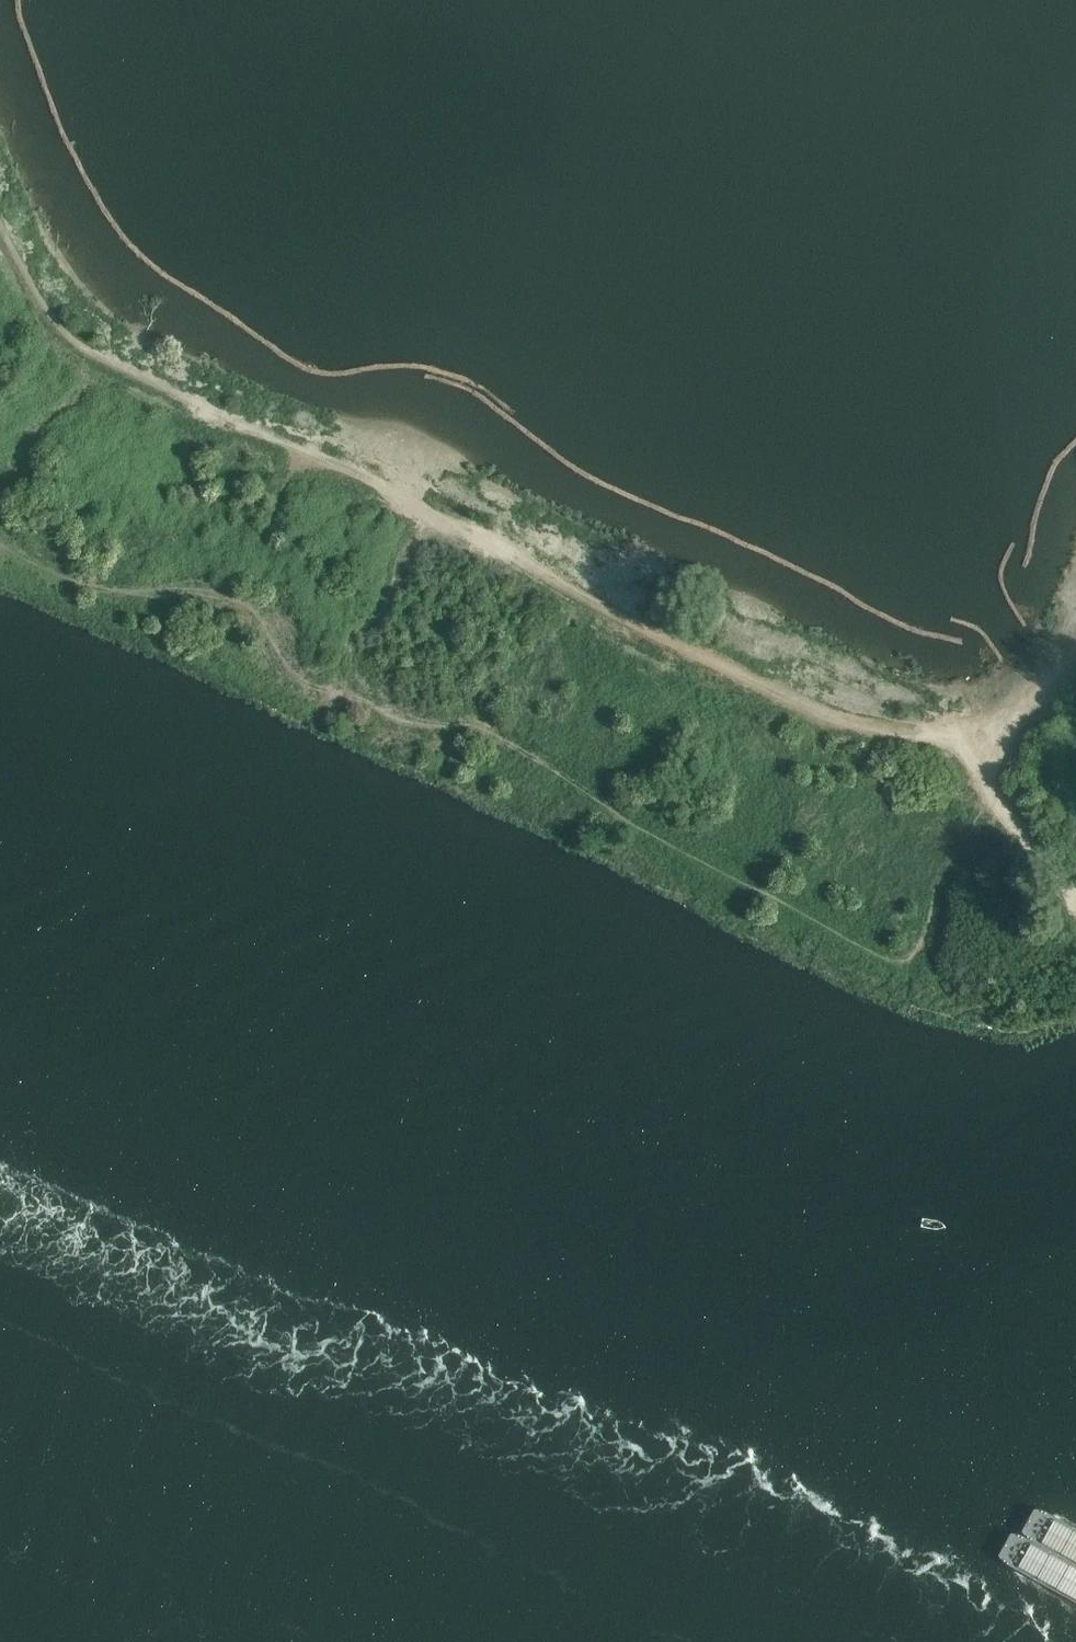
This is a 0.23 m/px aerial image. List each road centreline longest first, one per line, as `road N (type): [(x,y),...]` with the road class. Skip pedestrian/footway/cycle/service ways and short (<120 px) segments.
road 1 (track): [(944,738),(855,720),(579,602),(367,479),(96,370),(50,332),(0,242)]
road 2 (track): [(1075,897),(1038,858),(984,774),(944,738)]

